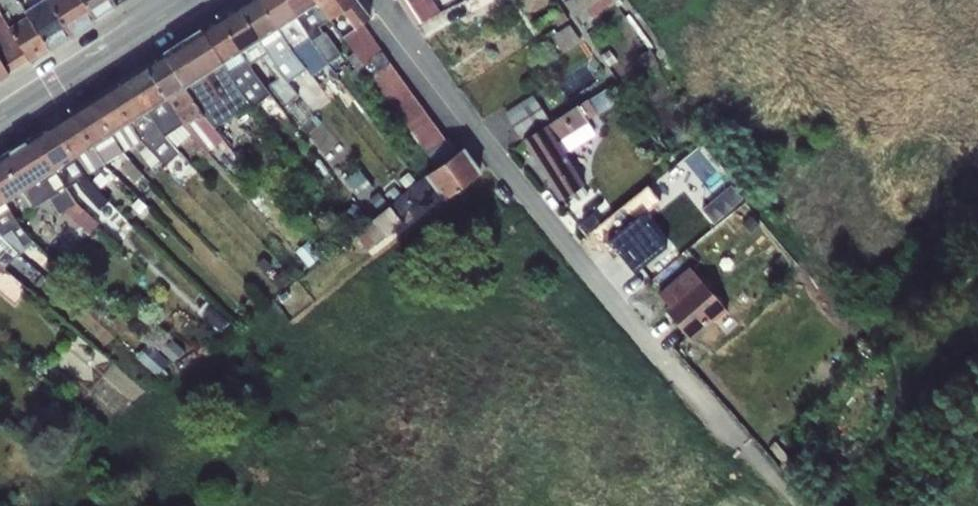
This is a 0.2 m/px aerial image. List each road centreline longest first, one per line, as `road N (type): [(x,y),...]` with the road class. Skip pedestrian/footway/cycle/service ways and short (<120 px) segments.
road 1 (unclassified): [(385,0),(702,397)]
road 2 (secondary): [(200,0),(0,125)]

